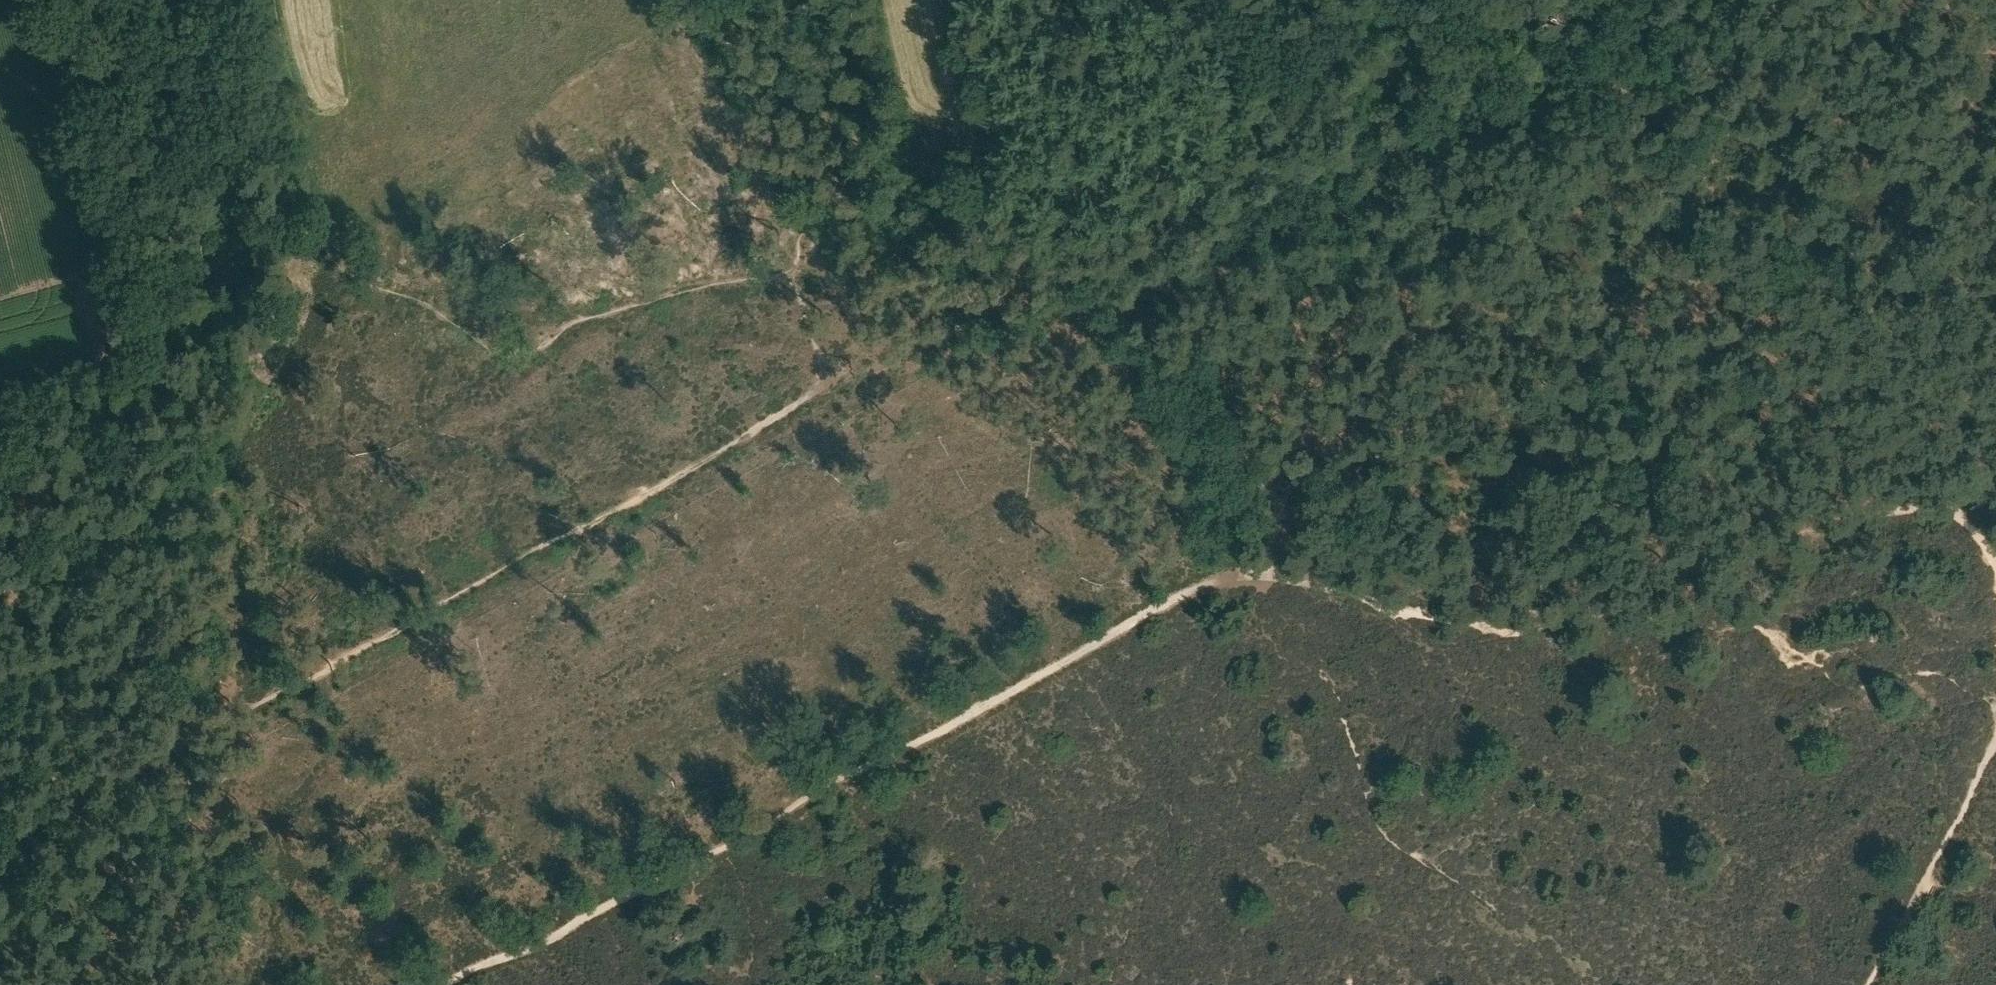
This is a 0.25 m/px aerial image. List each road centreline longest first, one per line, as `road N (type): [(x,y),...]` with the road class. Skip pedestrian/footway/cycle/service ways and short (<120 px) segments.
road 1 (track): [(444,984),(757,833),(839,777),(938,733),(1172,598),(1268,573)]

